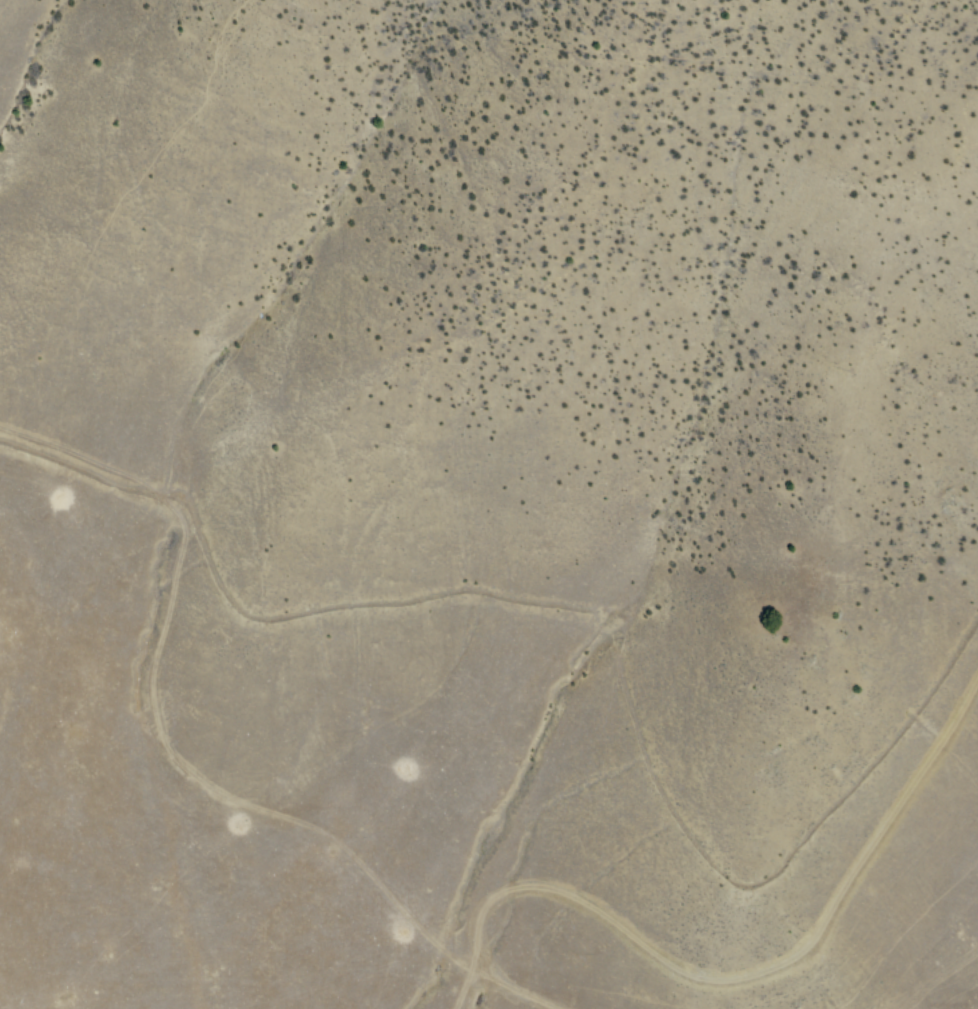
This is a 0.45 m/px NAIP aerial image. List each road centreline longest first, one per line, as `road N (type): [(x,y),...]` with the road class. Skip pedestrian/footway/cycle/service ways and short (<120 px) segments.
road 1 (residential): [(545,1008),(436,955),(319,836),(231,807),(179,776),(155,741),(147,694),(175,516),(0,437)]

